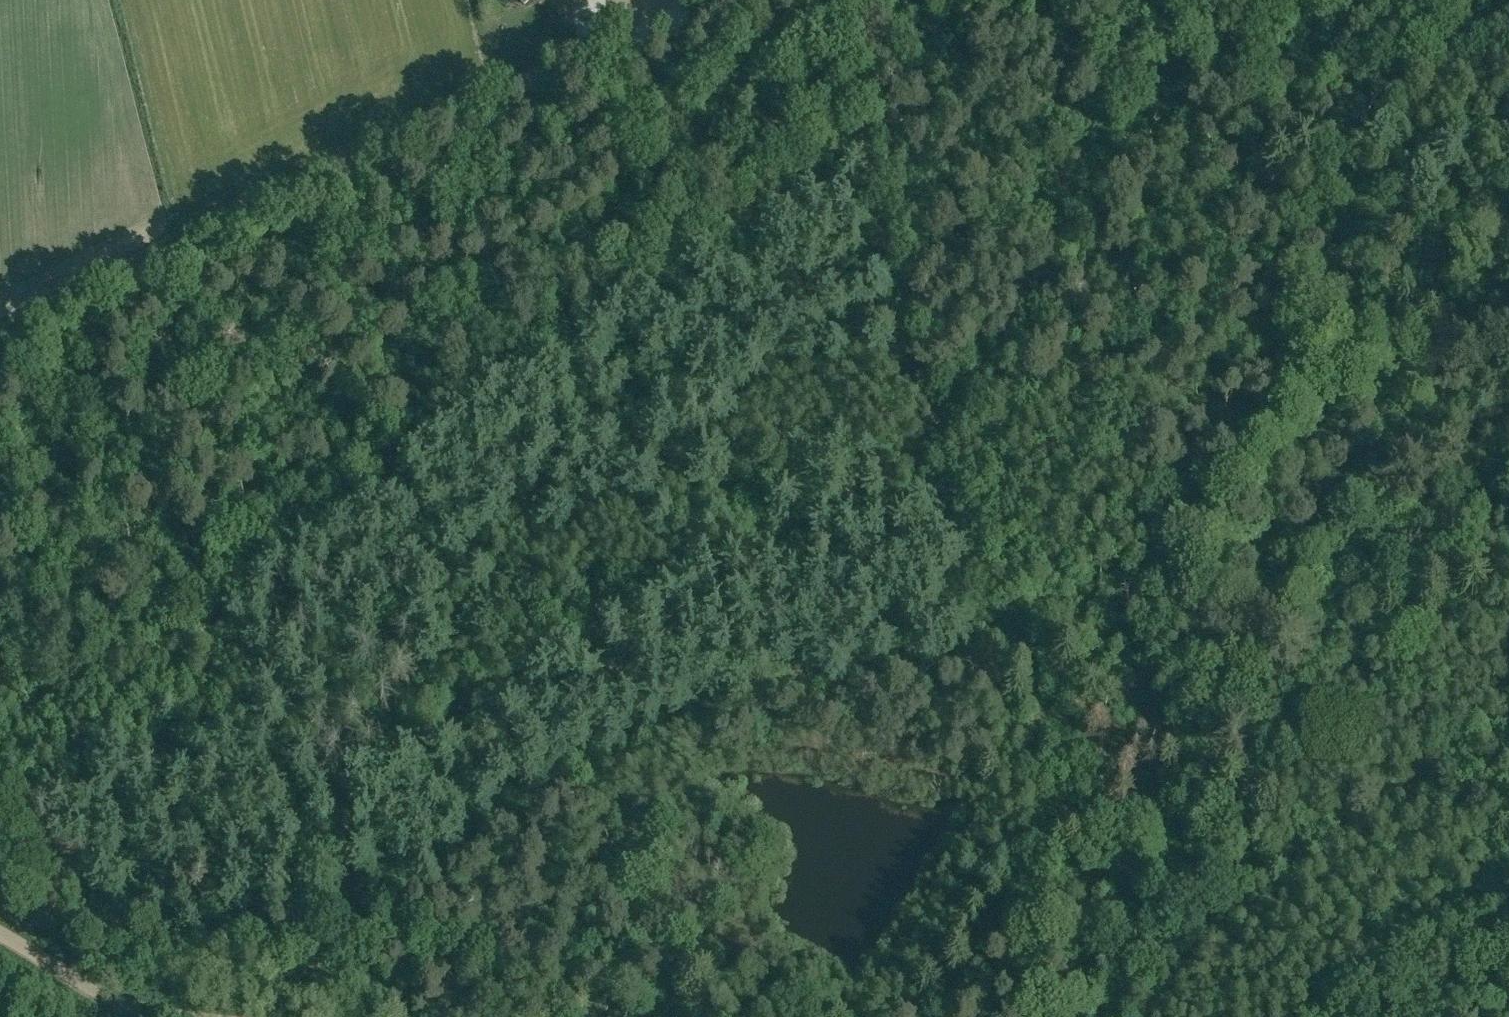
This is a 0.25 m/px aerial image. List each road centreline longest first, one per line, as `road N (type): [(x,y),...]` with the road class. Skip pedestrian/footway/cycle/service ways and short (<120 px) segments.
road 1 (unclassified): [(209,1016),(111,999),(0,948)]

